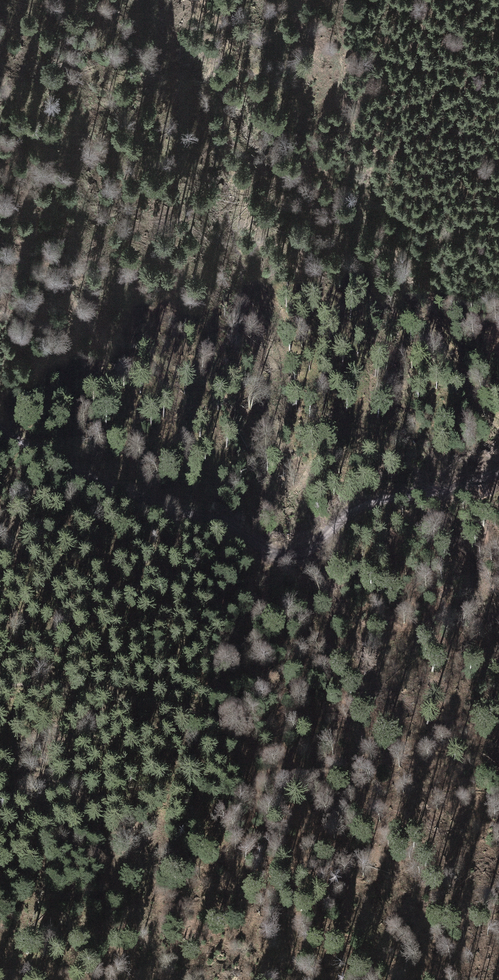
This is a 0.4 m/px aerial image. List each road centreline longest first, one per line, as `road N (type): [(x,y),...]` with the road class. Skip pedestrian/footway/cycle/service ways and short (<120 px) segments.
road 1 (track): [(0,429),(77,473),(236,529),(289,559),(311,561),(376,507),(498,474)]
road 2 (track): [(0,686),(23,680),(68,695),(209,714),(255,754),(283,756),(322,779),(358,757),(439,749),(498,773)]

